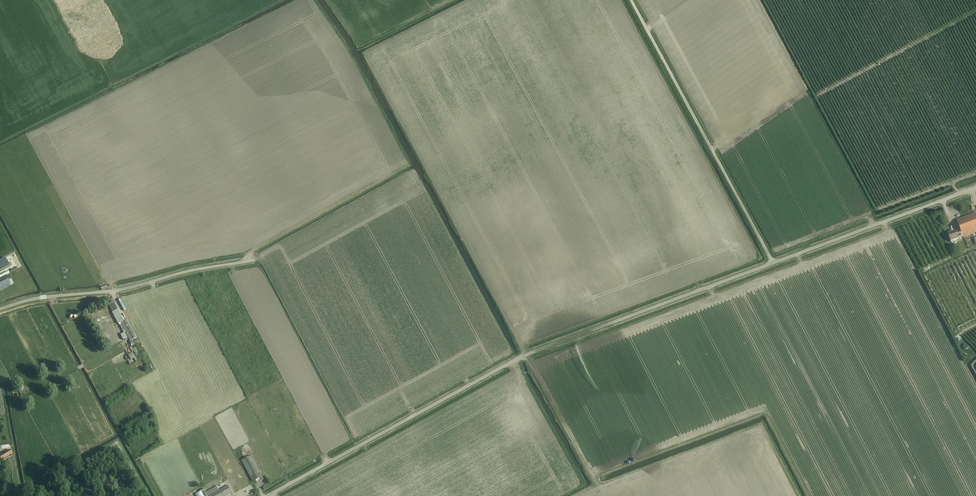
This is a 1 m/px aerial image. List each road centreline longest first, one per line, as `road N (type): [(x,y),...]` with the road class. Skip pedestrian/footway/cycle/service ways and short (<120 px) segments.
road 1 (unclassified): [(266,495),(526,358),(772,262)]
road 2 (unclassified): [(772,262),(631,0)]
road 3 (unclassified): [(0,309),(255,260)]
road 4 (unclassified): [(772,262),(975,188)]

